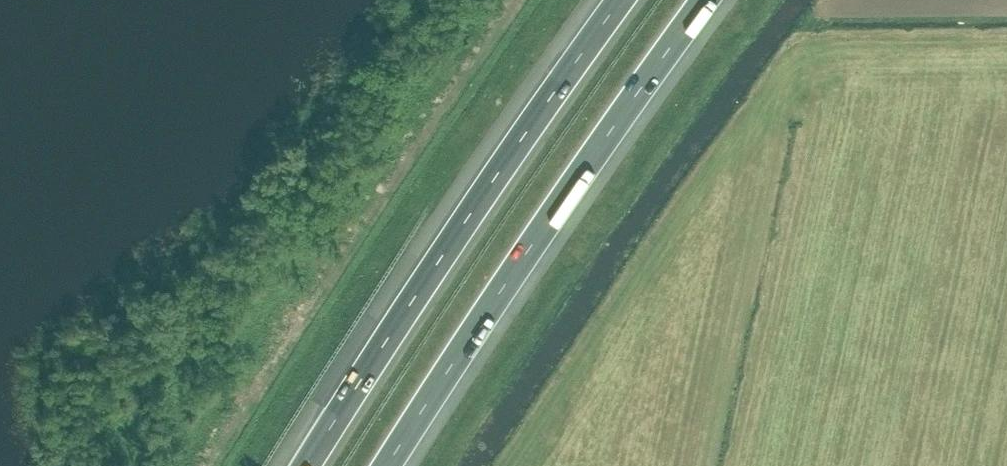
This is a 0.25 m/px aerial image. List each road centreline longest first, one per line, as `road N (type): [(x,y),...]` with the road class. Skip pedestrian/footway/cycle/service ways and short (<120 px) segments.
road 1 (motorway): [(390,465),(633,94),(705,0)]
road 2 (motorway): [(620,0),(307,465)]

